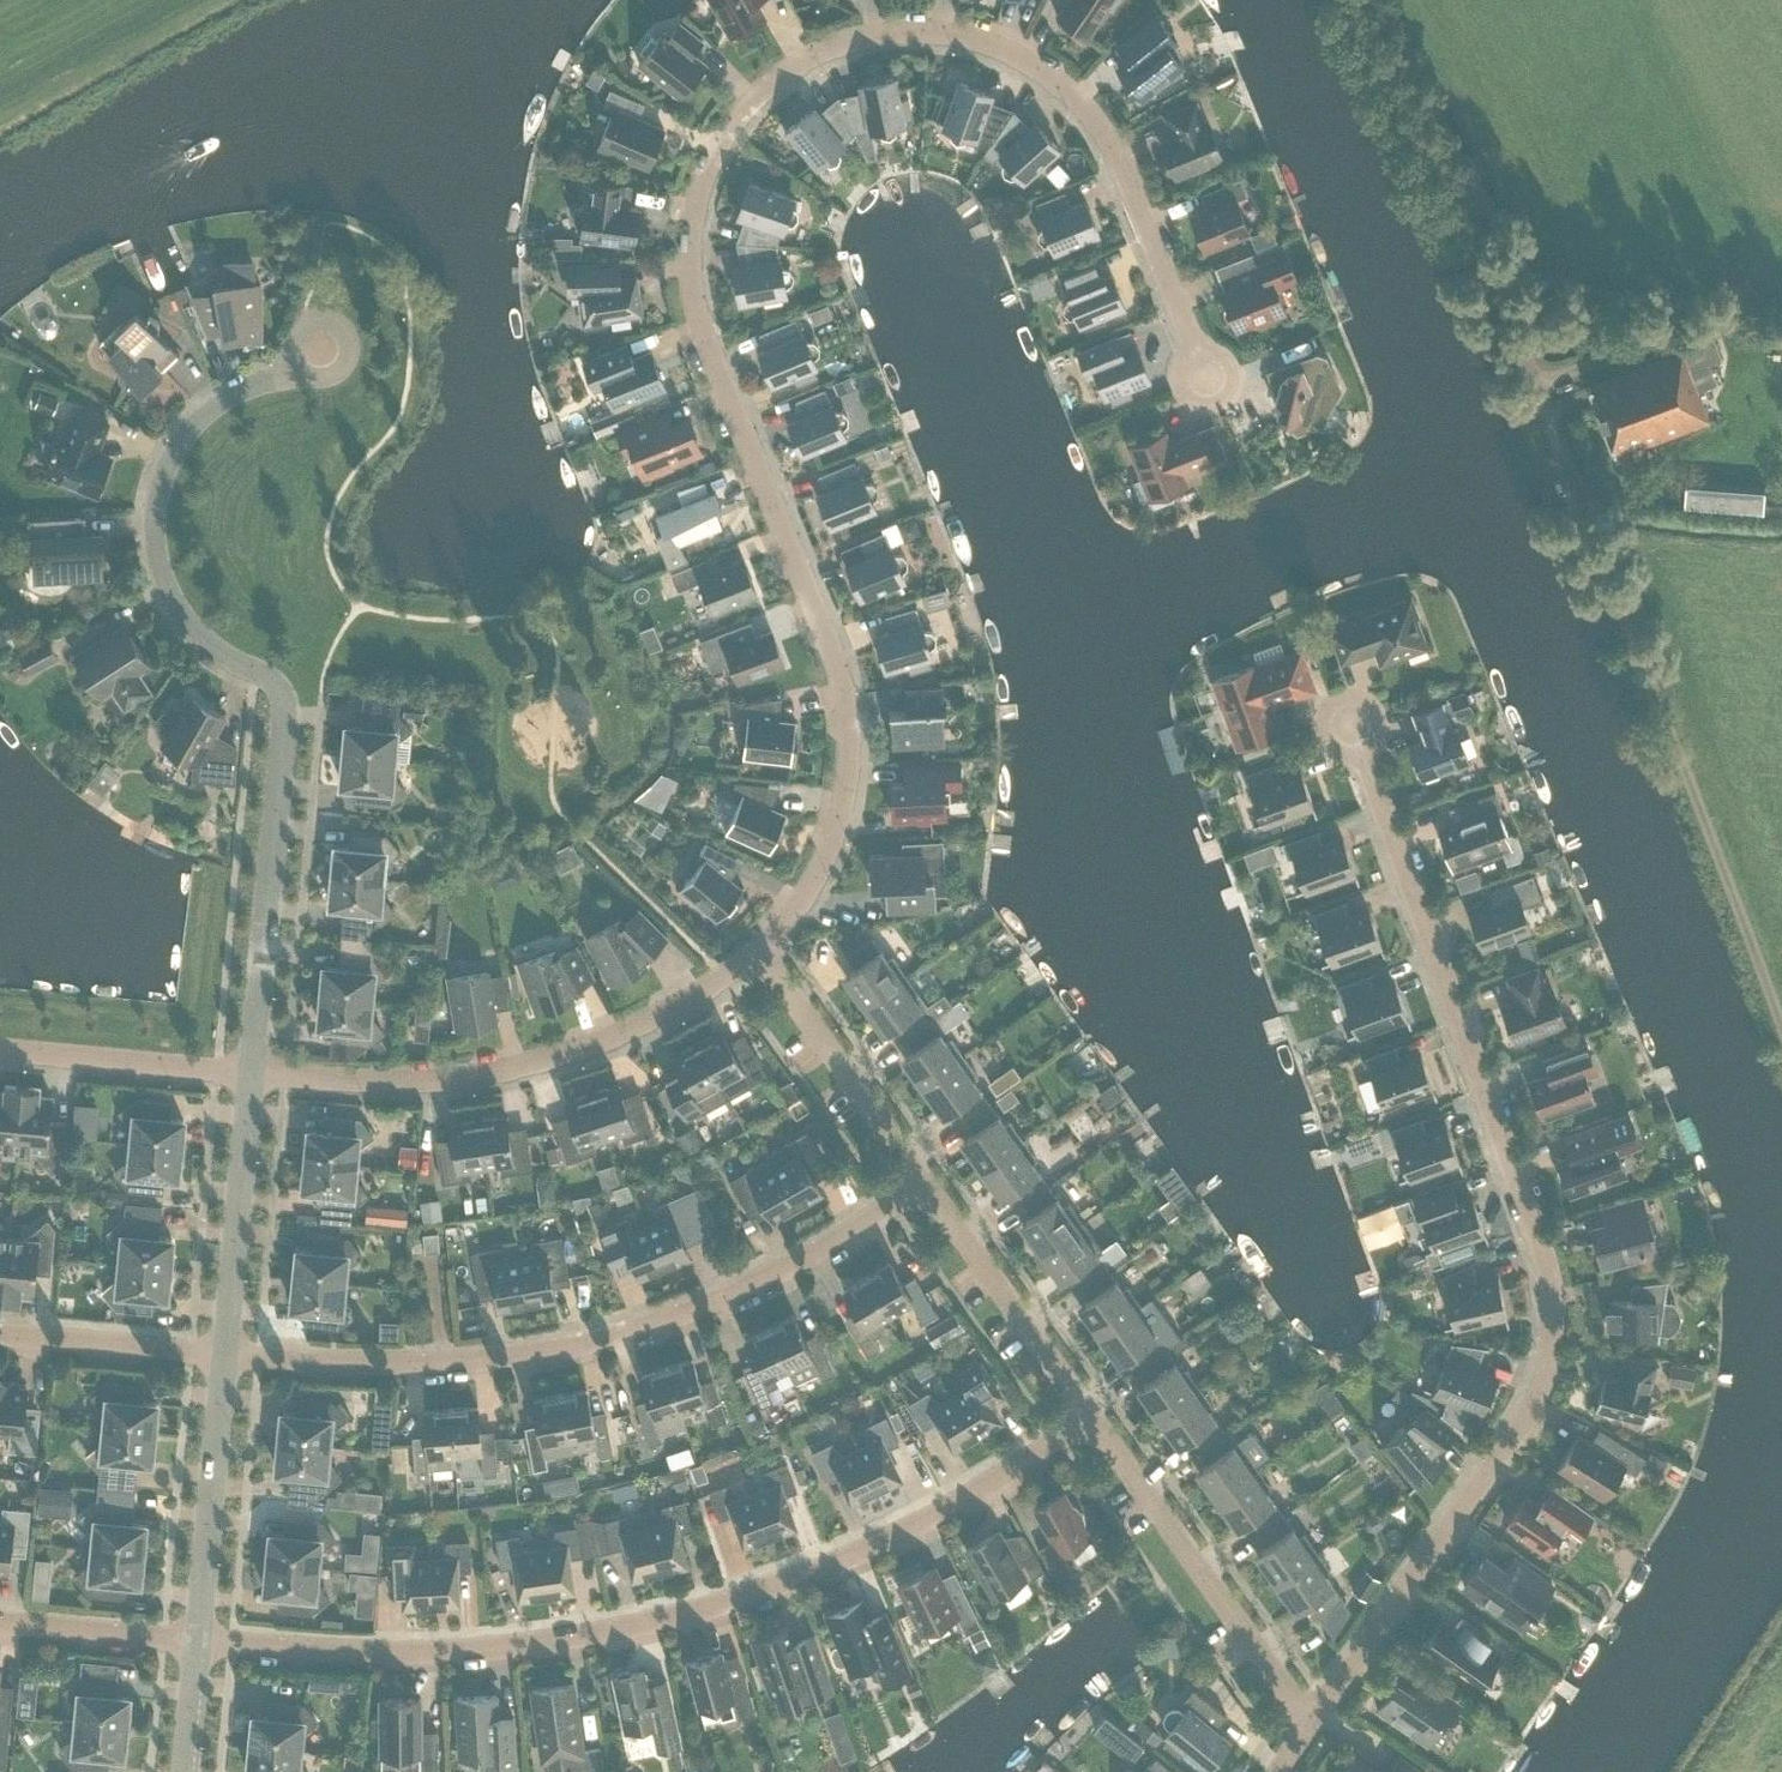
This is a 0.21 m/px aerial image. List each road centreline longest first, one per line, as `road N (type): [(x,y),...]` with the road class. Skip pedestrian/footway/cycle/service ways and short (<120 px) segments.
road 1 (residential): [(760,954),(827,854),(841,818),(849,741),(835,660),(682,287),(687,222),(715,147),(764,84),(832,49),(909,33),(985,45),(1064,86),(1111,148),(1204,357)]
road 2 (residential): [(1312,1726),(1527,1399),(1549,1328),(1545,1271),(1354,763)]
road 3 (residential): [(196,1640),(368,1653),(581,1642),(839,1568),(982,1499),(1091,1416)]
road 4 (residential): [(251,1073),(286,708),(274,684),(212,646),(176,607),(157,556),(156,502),(172,456),(201,417),(297,367)]
road 5 (residential): [(225,1358),(456,1370),(637,1337),(766,1287),(924,1184)]
road 6 (residential): [(251,1073),(416,1081),(527,1064),(649,1021),(760,954)]
road 7 (residential): [(1312,1726),(1091,1416)]
road 8 (residential): [(225,1358),(251,1073)]
road 9 (residential): [(1091,1416),(924,1184)]
road 10 (residential): [(196,1640),(225,1358)]
road 11 (residential): [(924,1184),(760,954)]
road 12 (residential): [(0,1054),(251,1073)]
road 13 (residential): [(225,1358),(0,1335)]
road 14 (residential): [(196,1640),(0,1623)]
road 15 (residential): [(297,367),(290,348),(298,329),(316,319),(343,329),(346,365),(331,377),(303,374)]
road 16 (residential): [(1354,763),(1369,753),(1375,734),(1363,713),(1344,708),(1323,720),(1318,736),(1330,759),(1350,764)]
road 17 (unclassified): [(1204,357),(1189,381),(1197,397),(1212,403),(1229,396),(1236,381),(1228,361),(1212,356)]
road 18 (residential): [(185,1771),(196,1640)]

